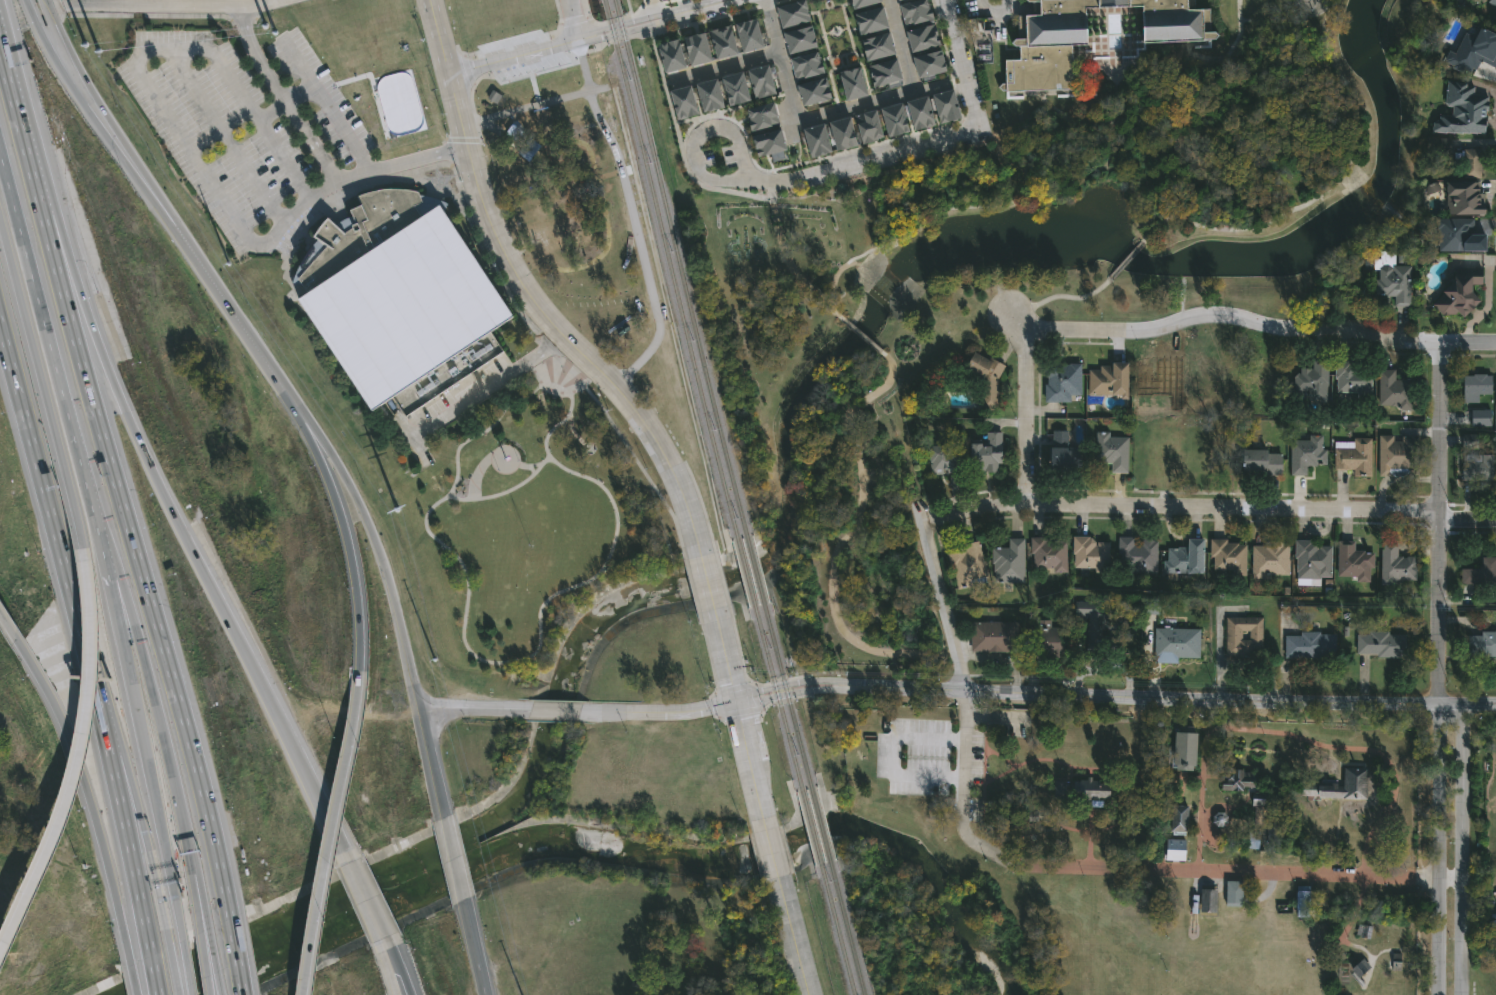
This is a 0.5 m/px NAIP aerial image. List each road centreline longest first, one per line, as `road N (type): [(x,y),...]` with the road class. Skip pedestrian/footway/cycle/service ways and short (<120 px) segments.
road 1 (motorway): [(228,918),(183,722),(41,220)]
road 2 (motorway): [(348,863),(155,479),(41,220)]
road 3 (tertiary): [(737,703),(824,687),(1438,703)]
road 4 (residential): [(1435,511),(1025,500),(950,510),(923,525)]
road 5 (motorway): [(0,157),(105,556)]
road 6 (motorway): [(85,563),(91,658),(84,735),(61,820),(0,956)]
road 7 (residential): [(946,0),(980,130),(801,179),(747,180)]
road 8 (secondary): [(443,818),(388,582),(337,465)]
road 9 (tertiary): [(448,75),(495,237),(545,314),(614,383)]
road 10 (motorway): [(15,638),(84,796),(126,967)]
road 11 (motorway): [(0,226),(85,563)]
road 12 (motorway): [(304,994),(358,683)]
road 13 (motorway): [(118,635),(181,942)]
road 14 (tertiary): [(1460,994),(1460,729),(1438,703)]
road 15 (tertiary): [(1438,703),(1436,994)]
road 16 (motorway): [(174,226),(86,111),(24,0)]
road 17 (secondary): [(174,226),(45,1)]
road 18 (motorway): [(0,328),(66,578)]
road 19 (motorway): [(192,874),(135,631)]
road 20 (motorway): [(101,725),(150,957)]
road 21 (secondary): [(304,423),(174,226)]
road 22 (motorway): [(358,683),(348,546),(323,471)]
road 23 (tertiary): [(700,559),(664,457),(614,383)]
road 24 (residential): [(1438,703),(1435,511)]
road 25 (residential): [(1348,329),(1278,328),(1231,316),(1163,329)]
road 26 (residential): [(719,181),(696,169),(691,150),(712,127),(735,134),(744,154),(747,180),(719,181)]
road 27 (residential): [(1435,511),(1436,342)]
road 28 (residential): [(1025,500),(1025,333)]
road 29 (motorway): [(41,220),(0,59)]
road 30 (residential): [(1163,329),(1025,333),(1011,314)]
road 31 (motorway): [(66,578),(101,725)]
road 32 (residential): [(1348,329),(1495,342)]
road 33 (residential): [(764,0),(798,142)]
road 34 (tertiary): [(600,713),(737,703)]
road 35 (residential): [(448,75),(578,42)]
road 36 (residential): [(698,10),(592,32),(578,42)]
road 37 (residential): [(578,42),(698,10)]
road 38 (motorway): [(101,725),(144,840)]
road 39 (tertiary): [(810,994),(777,879)]

